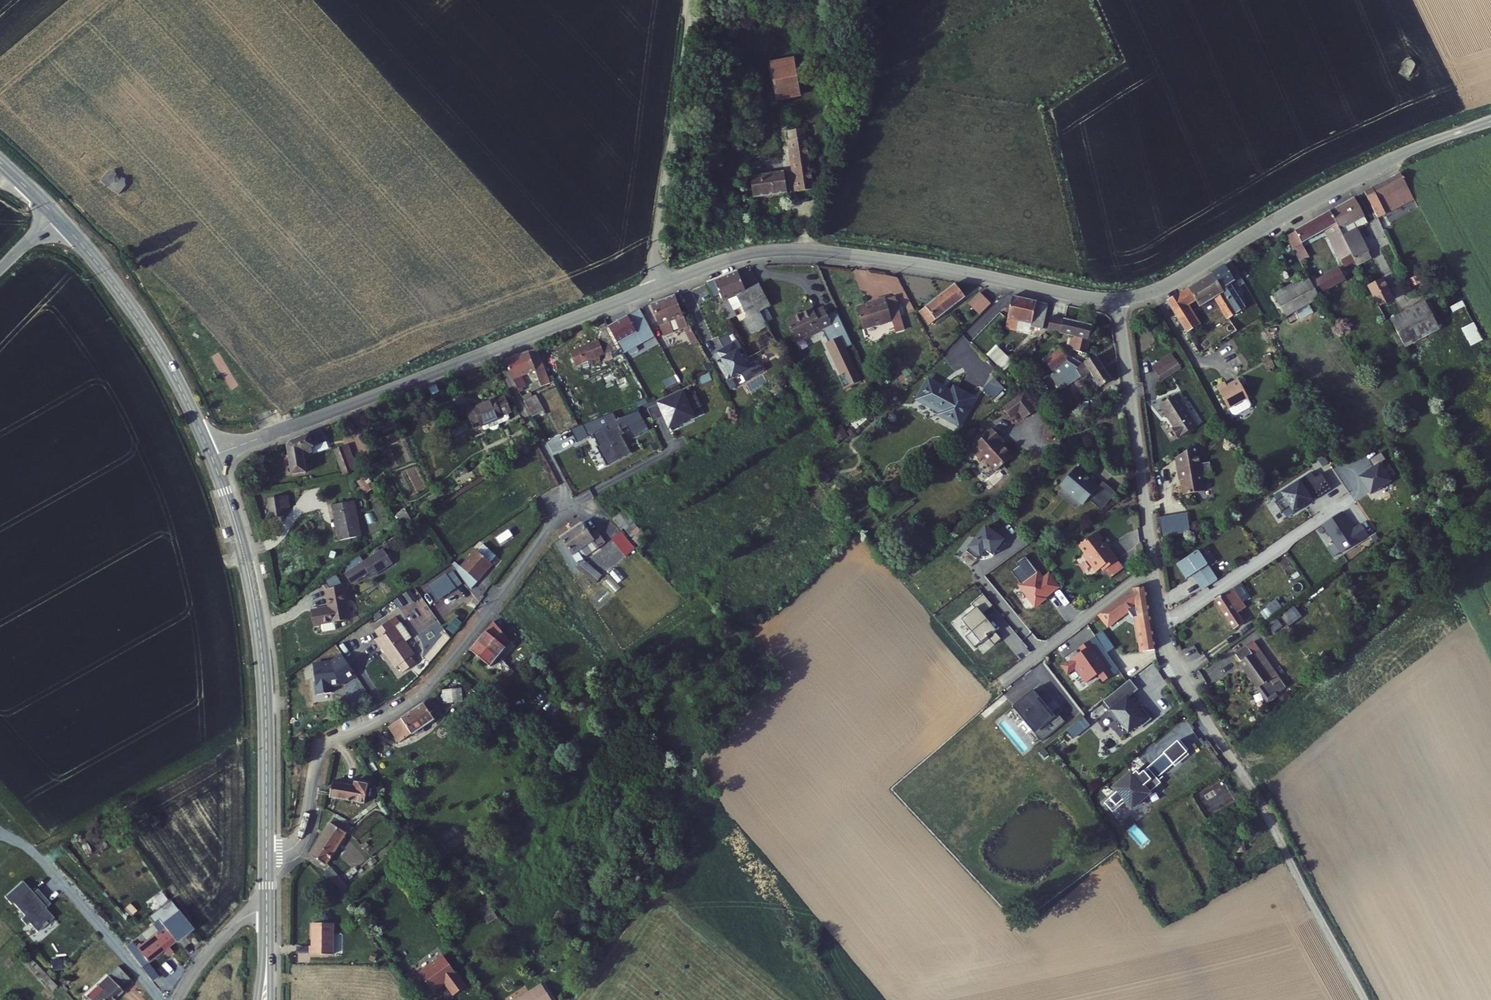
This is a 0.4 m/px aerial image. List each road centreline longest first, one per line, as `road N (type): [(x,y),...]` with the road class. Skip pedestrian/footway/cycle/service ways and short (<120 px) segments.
road 1 (residential): [(575,505),(428,689),(385,719),(325,744),(298,847),(266,857)]
road 2 (unclassified): [(659,285),(211,456)]
road 3 (unclassified): [(1120,299),(805,250),(743,254),(659,285)]
road 4 (unclassified): [(1490,121),(1367,170),(1163,286),(1120,299)]
road 5 (tertiary): [(266,857),(258,628),(211,456)]
road 6 (track): [(1365,999),(1224,746)]
road 7 (tertiary): [(211,456),(153,342),(55,214)]
road 8 (unclassified): [(659,285),(656,243),(694,0)]
road 9 (residential): [(1153,564),(1120,299)]
road 10 (residential): [(1224,746),(1169,651),(1153,564)]
road 11 (unclassified): [(1153,564),(1005,679)]
road 12 (track): [(489,352),(575,505)]
road 13 (unclassified): [(267,909),(222,937),(178,999)]

